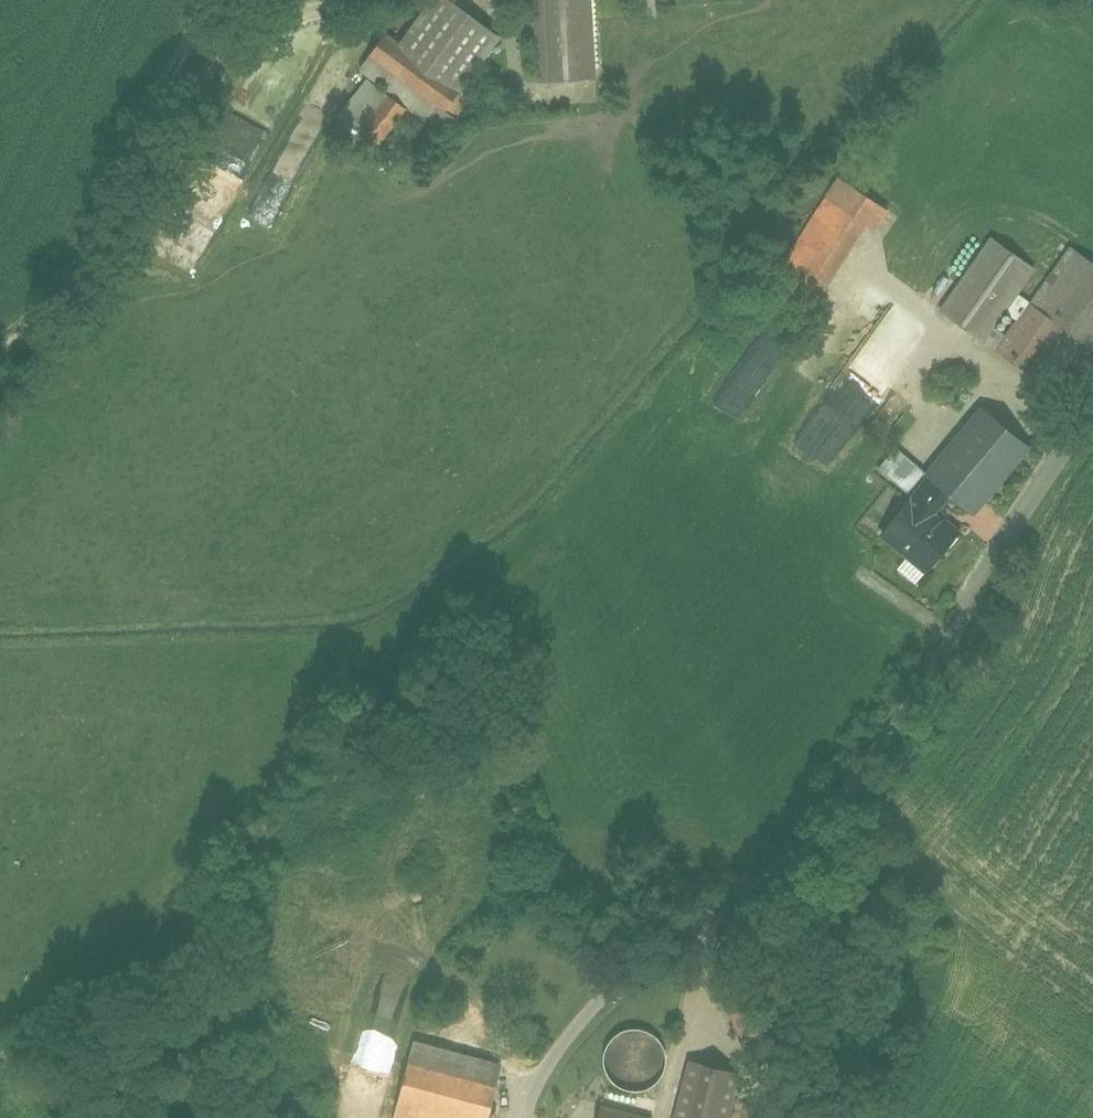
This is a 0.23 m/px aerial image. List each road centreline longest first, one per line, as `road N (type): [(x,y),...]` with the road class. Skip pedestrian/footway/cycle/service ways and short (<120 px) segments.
road 1 (residential): [(535,1117),(660,915),(948,624),(1092,387)]
road 2 (track): [(0,349),(23,339),(75,273),(196,38),(207,0)]

